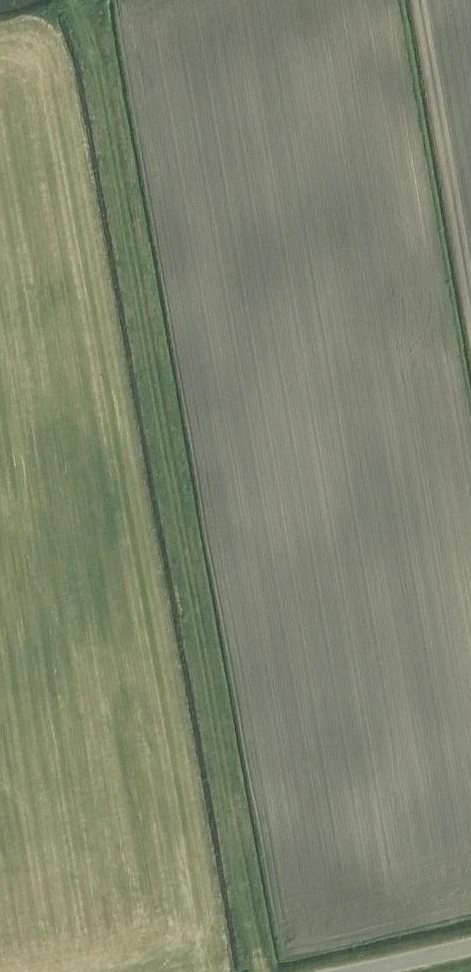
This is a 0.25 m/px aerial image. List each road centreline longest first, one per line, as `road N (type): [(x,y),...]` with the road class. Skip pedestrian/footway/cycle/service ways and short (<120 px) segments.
road 1 (unclassified): [(353,971),(470,944)]

